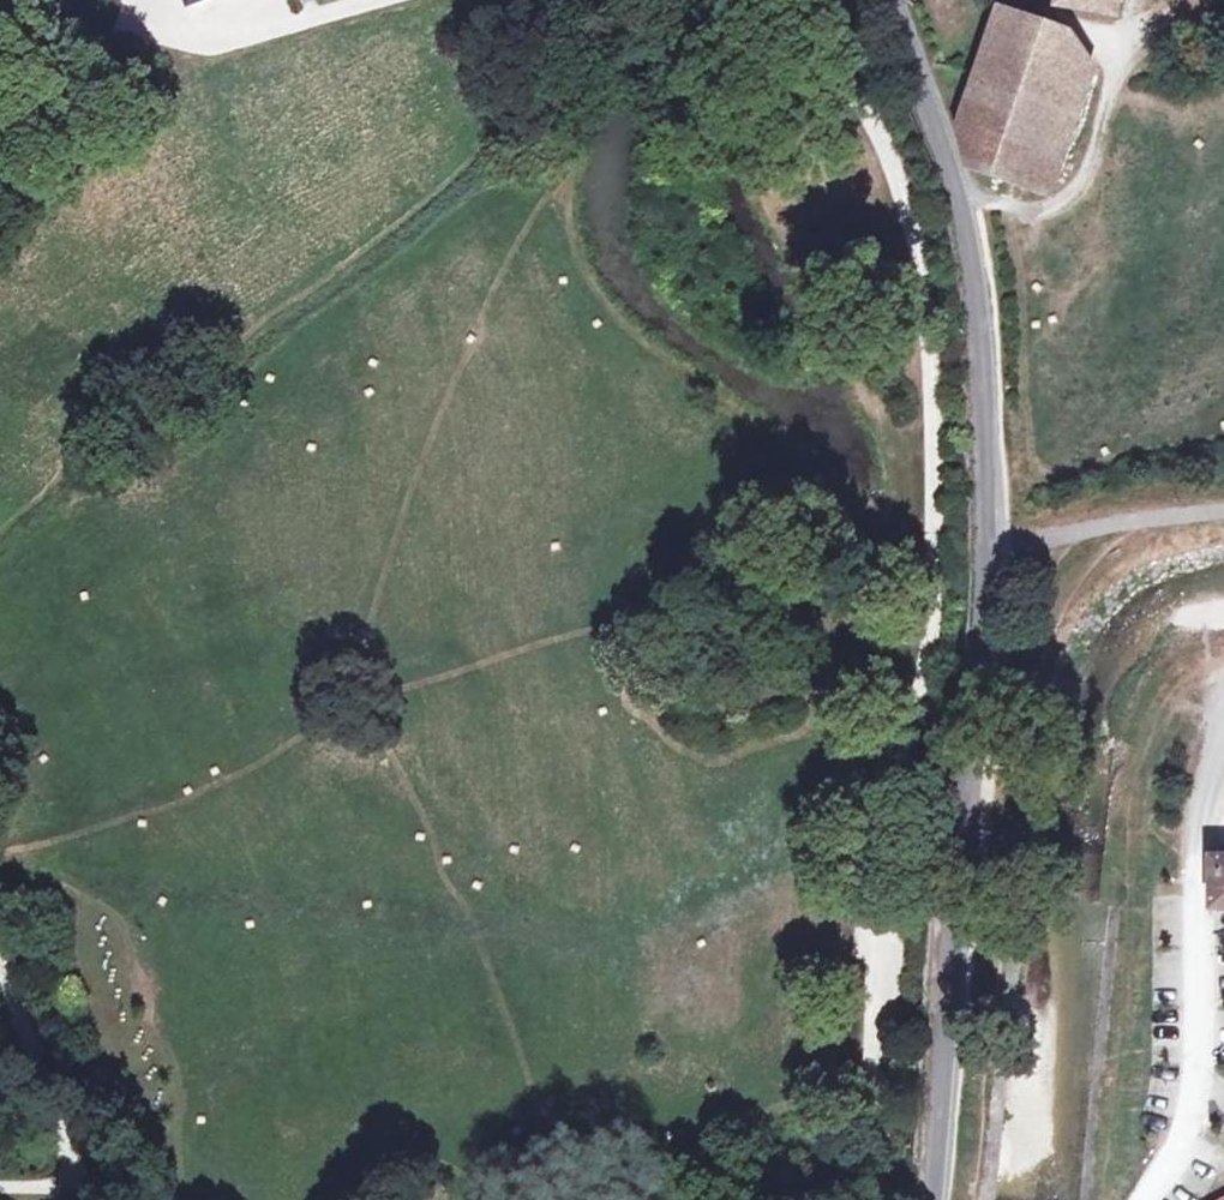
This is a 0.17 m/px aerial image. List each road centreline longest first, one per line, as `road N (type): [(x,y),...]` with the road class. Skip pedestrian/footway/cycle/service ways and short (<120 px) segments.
road 1 (unclassified): [(934,1199),(987,554),(983,375),(956,195),(886,0)]

